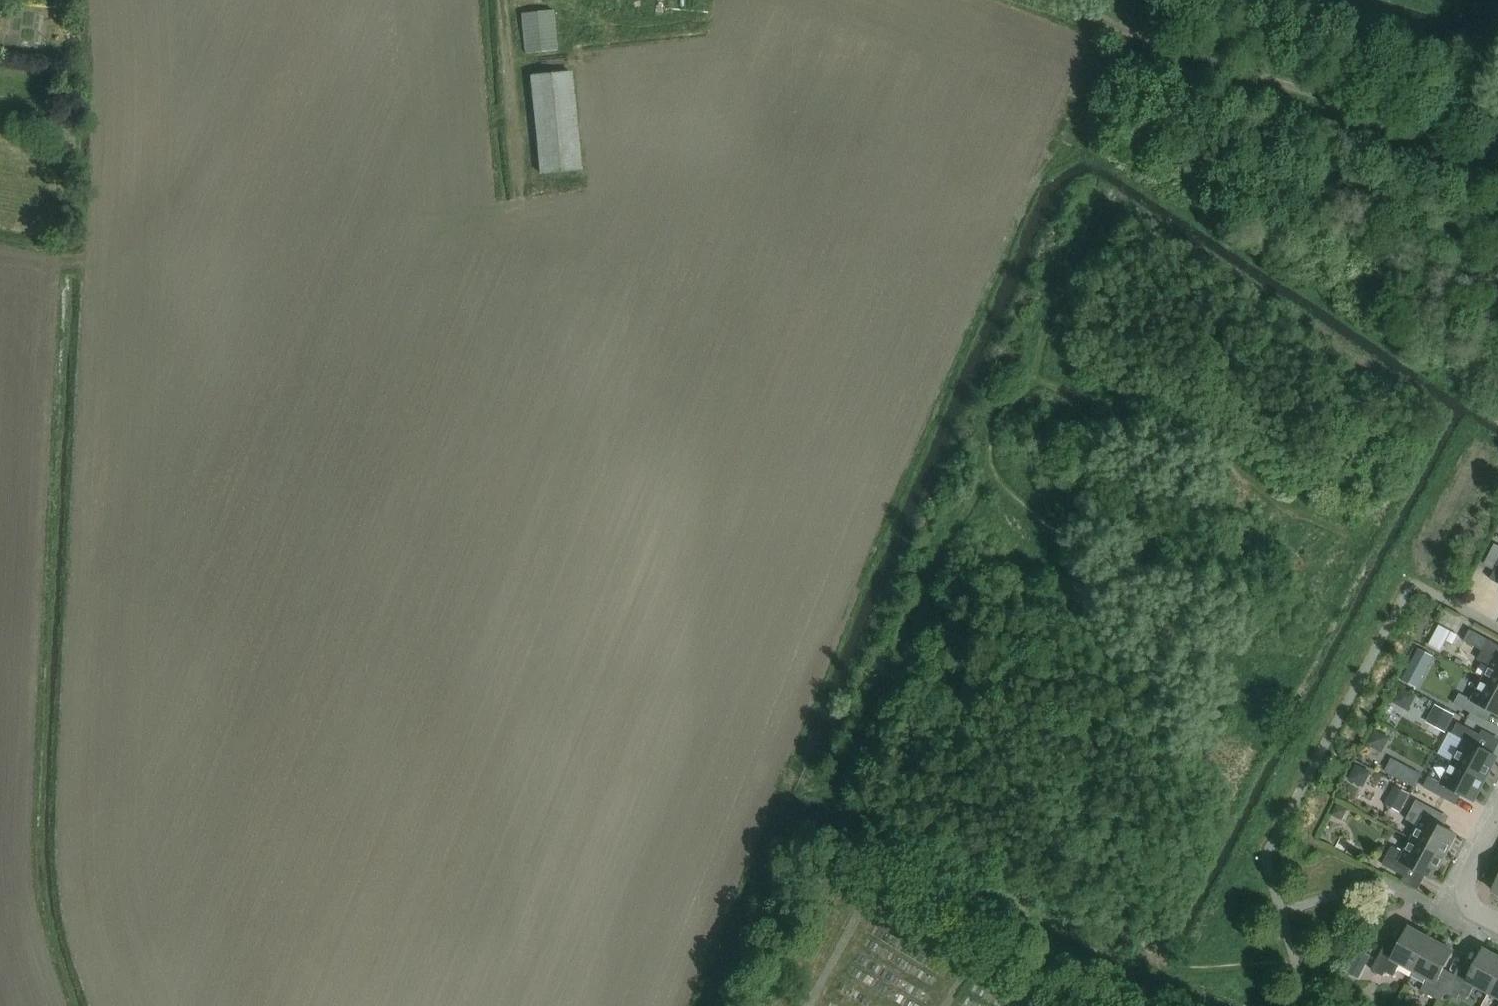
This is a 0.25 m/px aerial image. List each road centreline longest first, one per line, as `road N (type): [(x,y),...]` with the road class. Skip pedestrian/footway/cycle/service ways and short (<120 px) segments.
road 1 (unclassified): [(1497,816),(1464,893),(1497,925)]

